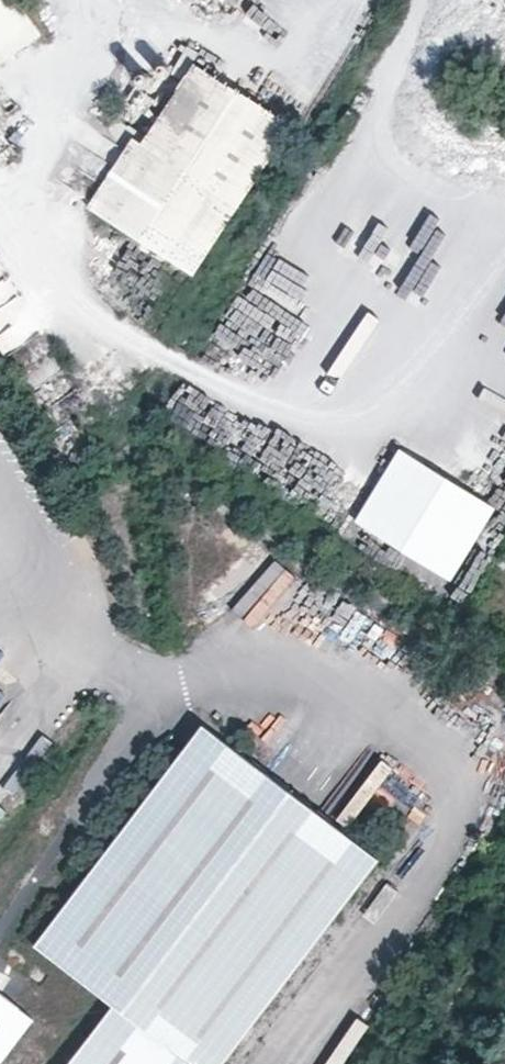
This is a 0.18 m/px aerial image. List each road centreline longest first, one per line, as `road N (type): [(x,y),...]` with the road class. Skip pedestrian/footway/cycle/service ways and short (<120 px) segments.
road 1 (track): [(400,1063),(504,878)]

